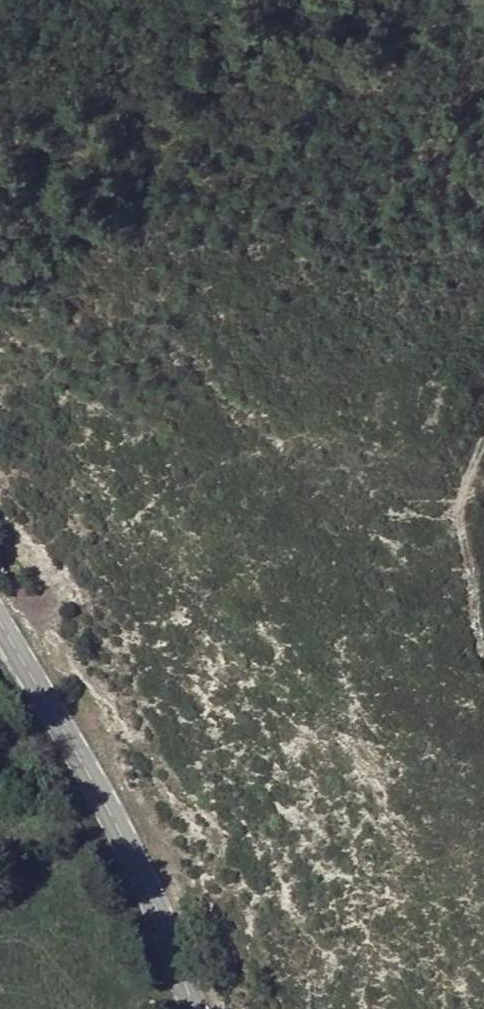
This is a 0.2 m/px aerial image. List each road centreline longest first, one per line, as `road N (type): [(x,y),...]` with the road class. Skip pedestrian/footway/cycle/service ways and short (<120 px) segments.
road 1 (tertiary): [(0,619),(93,775),(169,926),(200,1008)]

